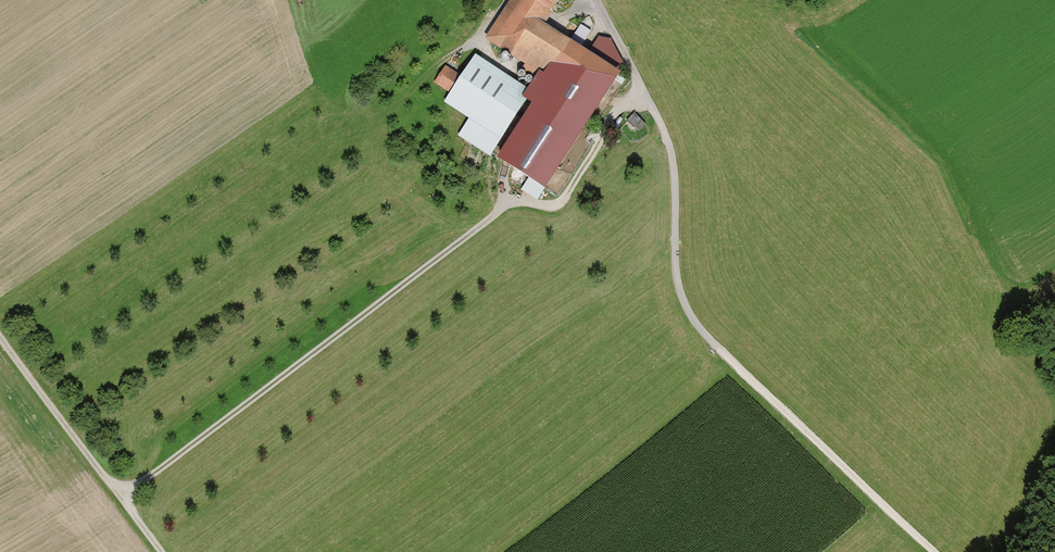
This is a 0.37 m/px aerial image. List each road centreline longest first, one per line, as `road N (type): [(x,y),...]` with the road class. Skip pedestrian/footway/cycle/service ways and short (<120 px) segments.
road 1 (track): [(122,495),(504,208),(524,200),(561,205),(611,119),(643,89)]
road 2 (track): [(598,0),(670,137),(679,276),(703,332),(933,551)]
road 3 (track): [(0,333),(165,551)]

